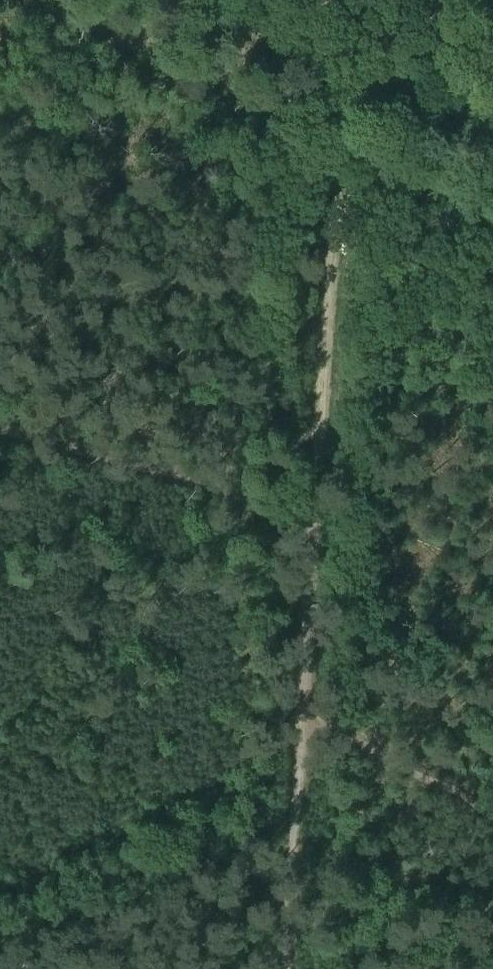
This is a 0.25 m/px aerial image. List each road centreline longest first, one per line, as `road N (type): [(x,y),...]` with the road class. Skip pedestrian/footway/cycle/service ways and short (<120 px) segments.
road 1 (track): [(345,74),(331,123),(311,524)]
road 2 (primary): [(492,133),(217,0)]
road 3 (track): [(290,968),(303,741)]
road 4 (track): [(311,524),(303,741)]

